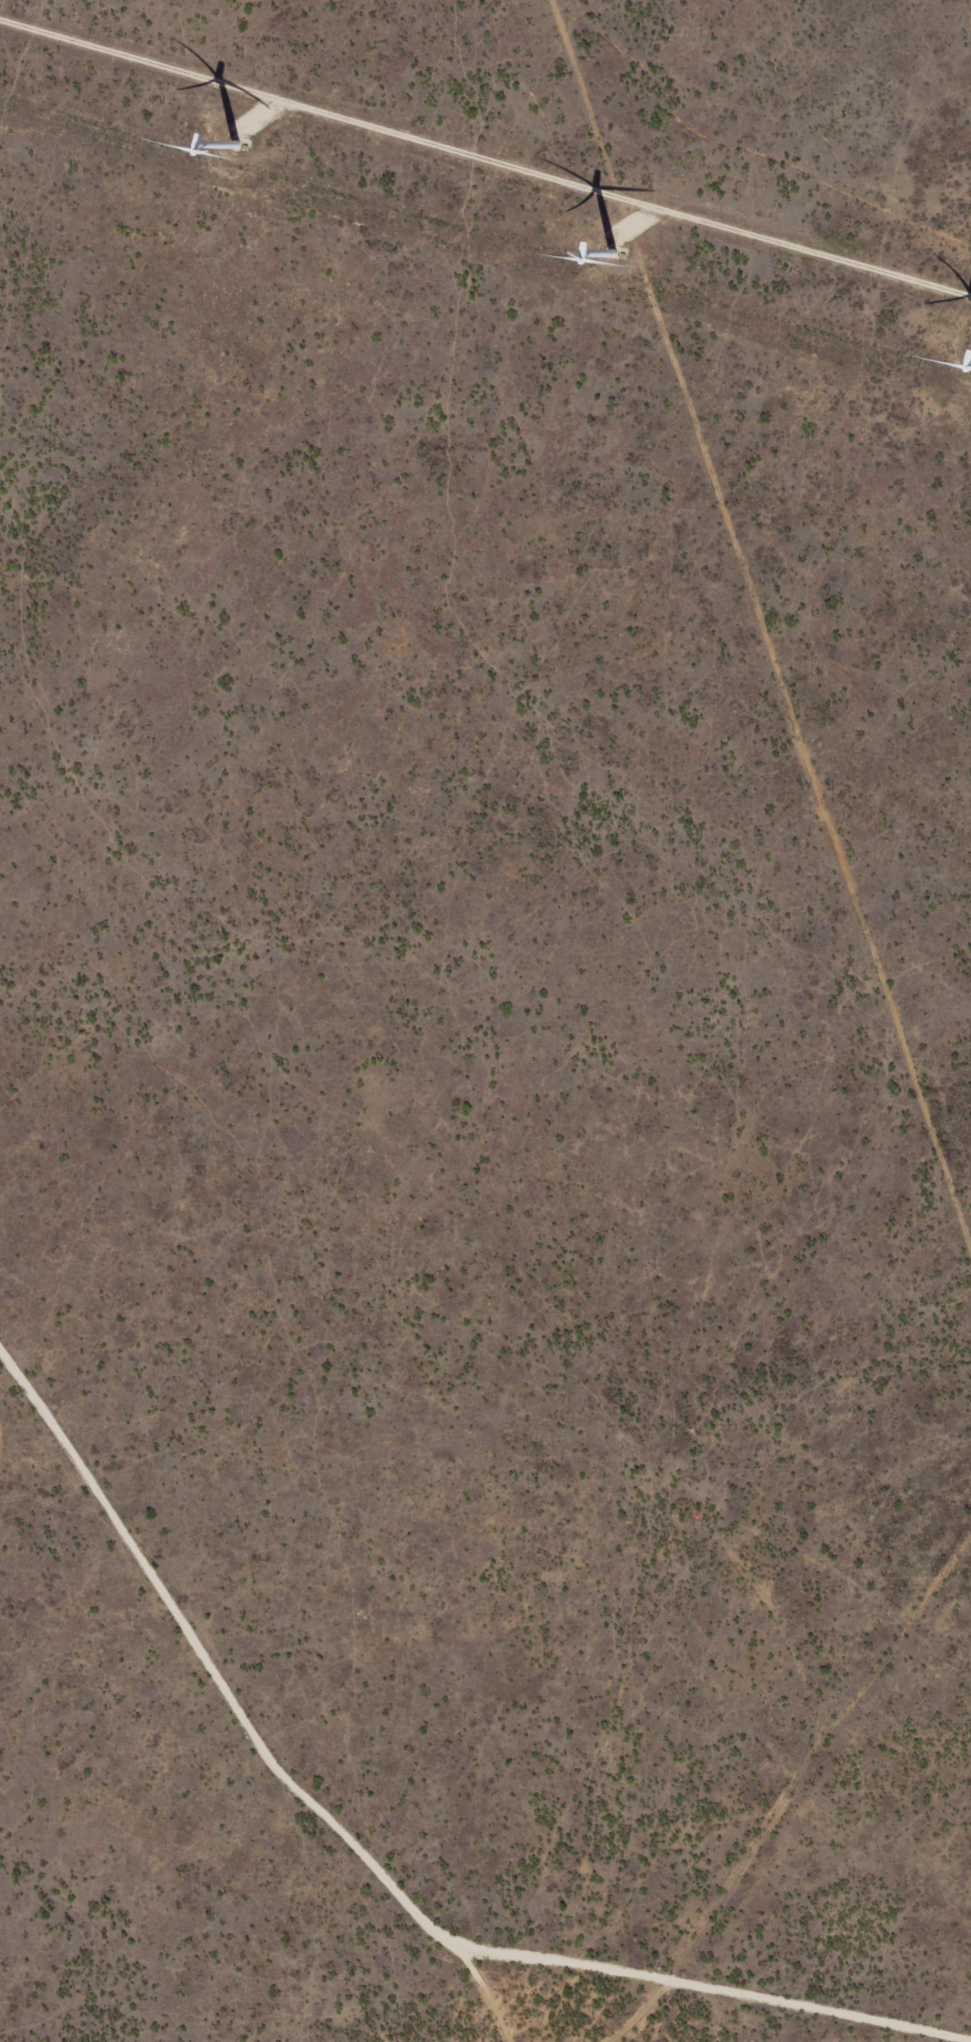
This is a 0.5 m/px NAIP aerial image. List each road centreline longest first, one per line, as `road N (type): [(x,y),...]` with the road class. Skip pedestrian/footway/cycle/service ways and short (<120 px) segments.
road 1 (track): [(493,2041),(0,1336)]
road 2 (track): [(970,1492),(591,2041)]

